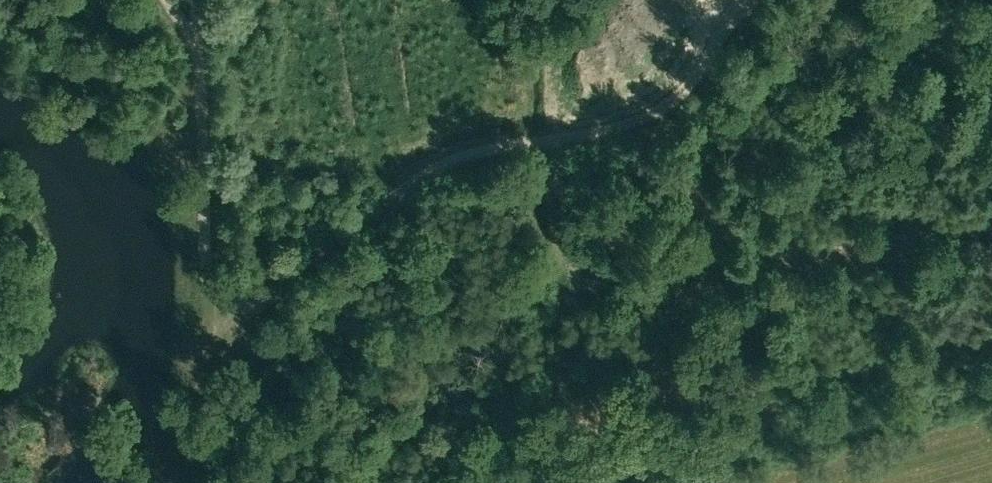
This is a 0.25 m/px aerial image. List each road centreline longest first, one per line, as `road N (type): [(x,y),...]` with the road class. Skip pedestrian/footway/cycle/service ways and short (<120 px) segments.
road 1 (track): [(741,0),(681,97),(650,116),(465,161),(375,210),(312,263),(200,395)]

